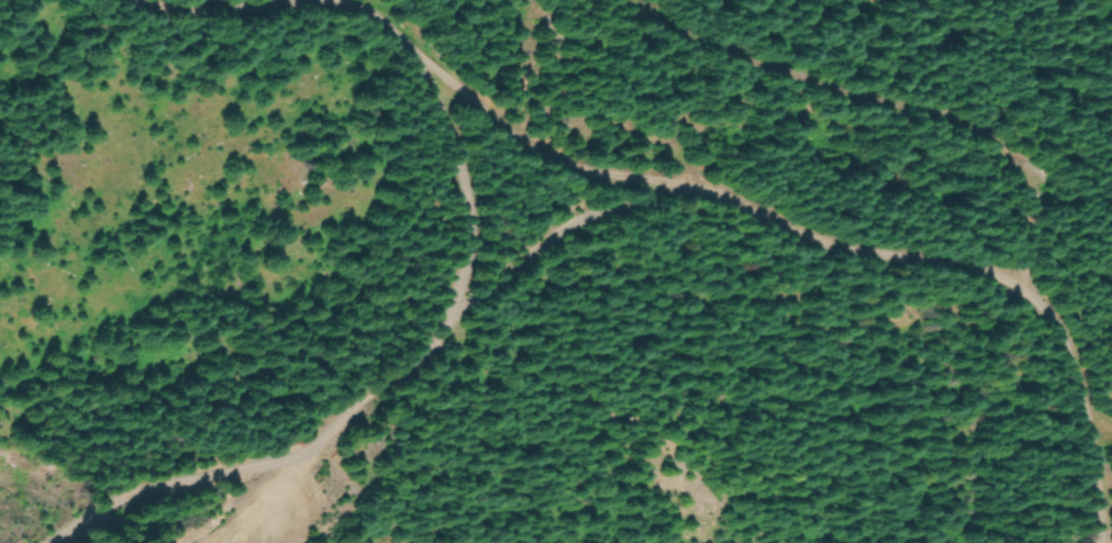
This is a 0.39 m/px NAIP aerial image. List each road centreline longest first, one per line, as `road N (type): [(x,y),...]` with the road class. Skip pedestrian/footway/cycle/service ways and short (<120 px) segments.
road 1 (track): [(1097,542),(1076,373),(1048,314),(1025,292),(986,275),(821,244),(702,192),(572,169),(494,123),(401,37),(357,11),(333,3),(196,13),(127,0)]
road 2 (track): [(415,52),(449,146),(463,218),(436,341),(311,444),(141,495),(46,542)]
road 3 (track): [(1025,292),(1024,220),(1015,182),(997,158),(966,136),(889,108),(687,45),(617,0)]
road 4 (track): [(702,192),(583,223),(522,256),(447,314)]

